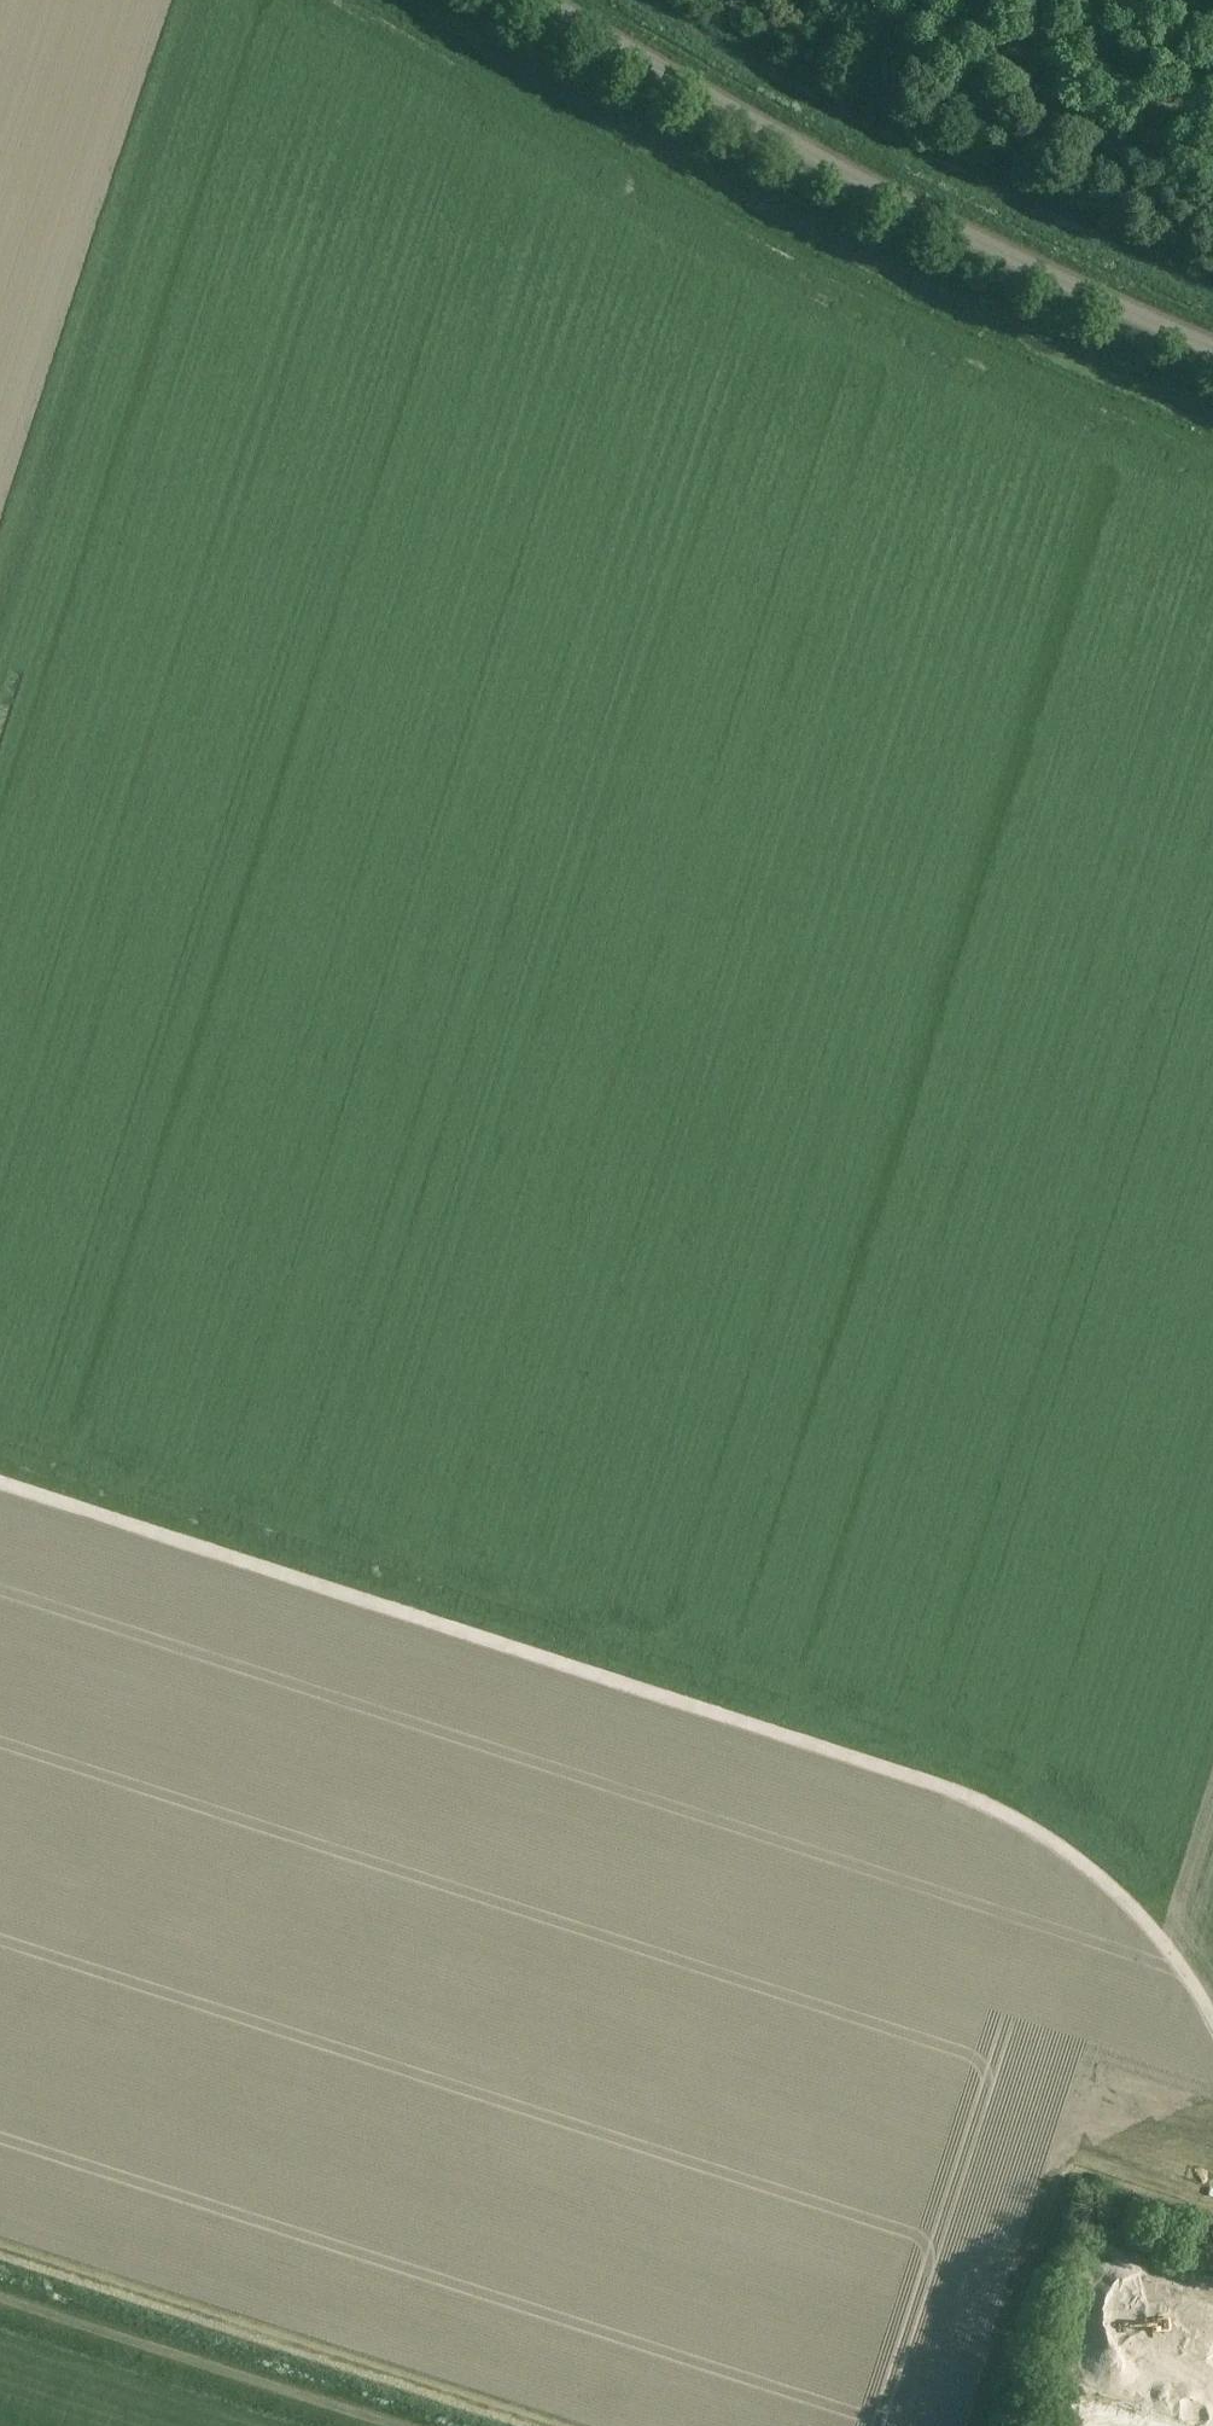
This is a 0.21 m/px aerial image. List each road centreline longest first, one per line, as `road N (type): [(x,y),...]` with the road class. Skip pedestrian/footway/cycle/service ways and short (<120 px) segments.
road 1 (unclassified): [(1212,347),(1055,280),(542,0)]
road 2 (track): [(0,2295),(406,2425)]

